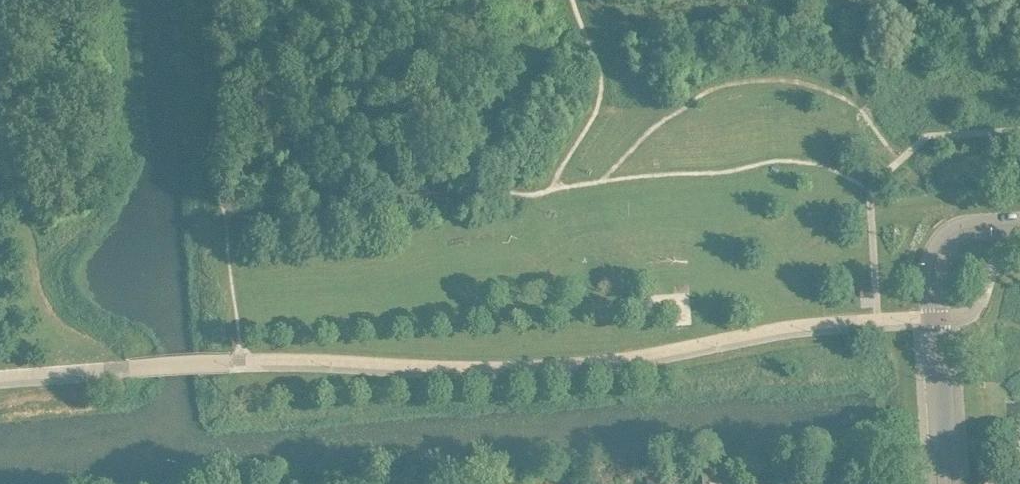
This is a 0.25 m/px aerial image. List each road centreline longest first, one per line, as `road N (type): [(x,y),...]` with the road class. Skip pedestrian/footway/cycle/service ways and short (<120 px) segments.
road 1 (tertiary): [(947,483),(936,247),(953,233),(1019,227)]

